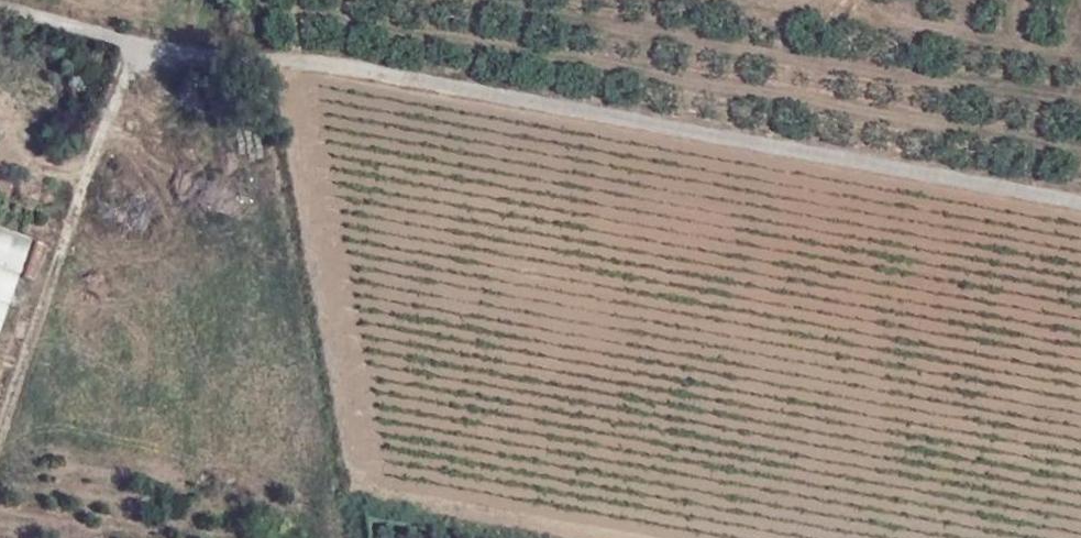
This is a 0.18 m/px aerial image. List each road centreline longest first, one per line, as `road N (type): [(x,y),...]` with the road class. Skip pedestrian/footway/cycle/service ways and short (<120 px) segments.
road 1 (unclassified): [(1080,201),(135,46),(0,12)]
road 2 (track): [(135,46),(0,443)]

